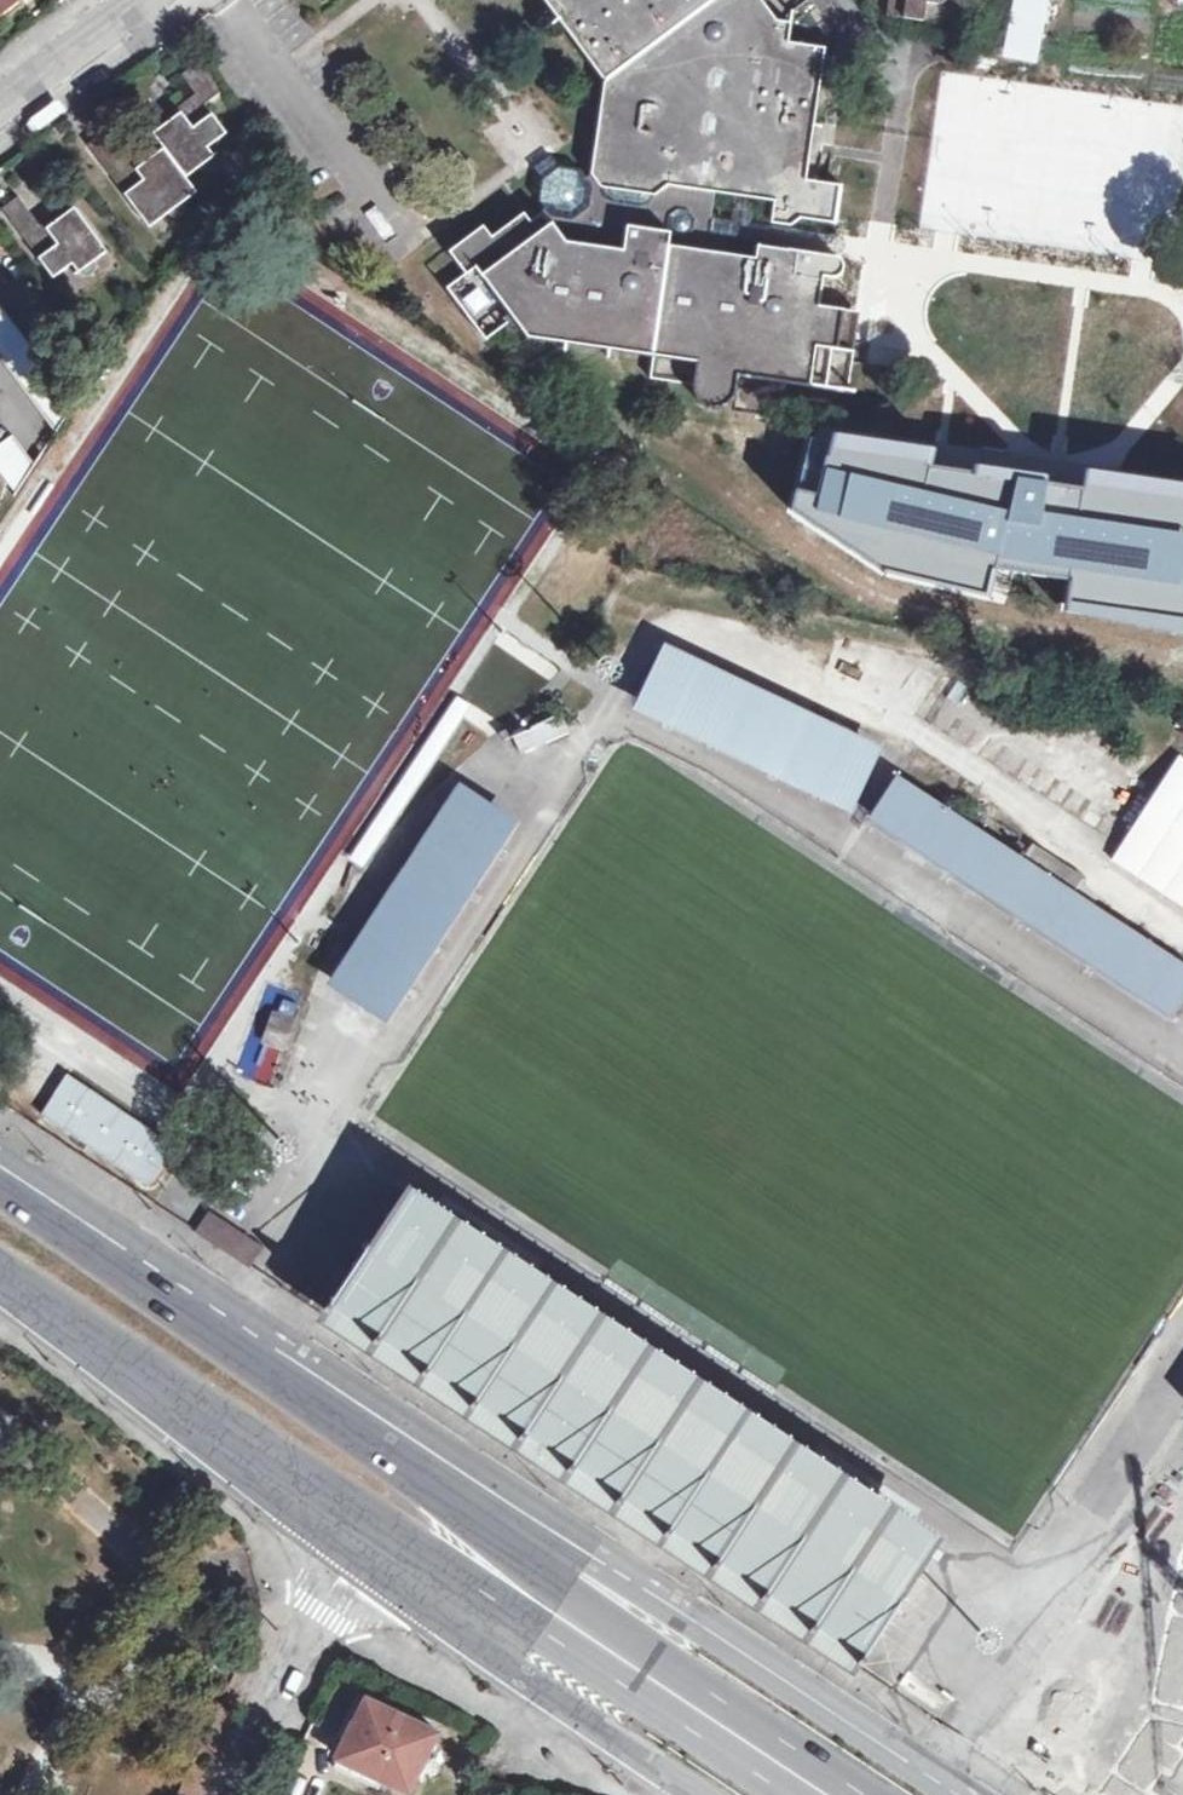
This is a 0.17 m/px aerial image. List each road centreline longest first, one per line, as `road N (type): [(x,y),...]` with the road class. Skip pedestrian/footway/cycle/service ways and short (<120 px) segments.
road 1 (secondary): [(957,1794),(642,1589),(391,1461)]
road 2 (secondary): [(391,1461),(0,1189)]
road 3 (secondary): [(357,1531),(556,1698),(704,1794)]
road 4 (secondary): [(0,1288),(357,1531)]
road 5 (residential): [(357,1531),(239,1794)]
road 6 (secondary): [(825,1794),(585,1635)]
road 7 (secondary): [(585,1635),(391,1461)]
road 8 (secondary): [(357,1531),(585,1635)]
road 9 (unclassified): [(134,0),(0,103)]

